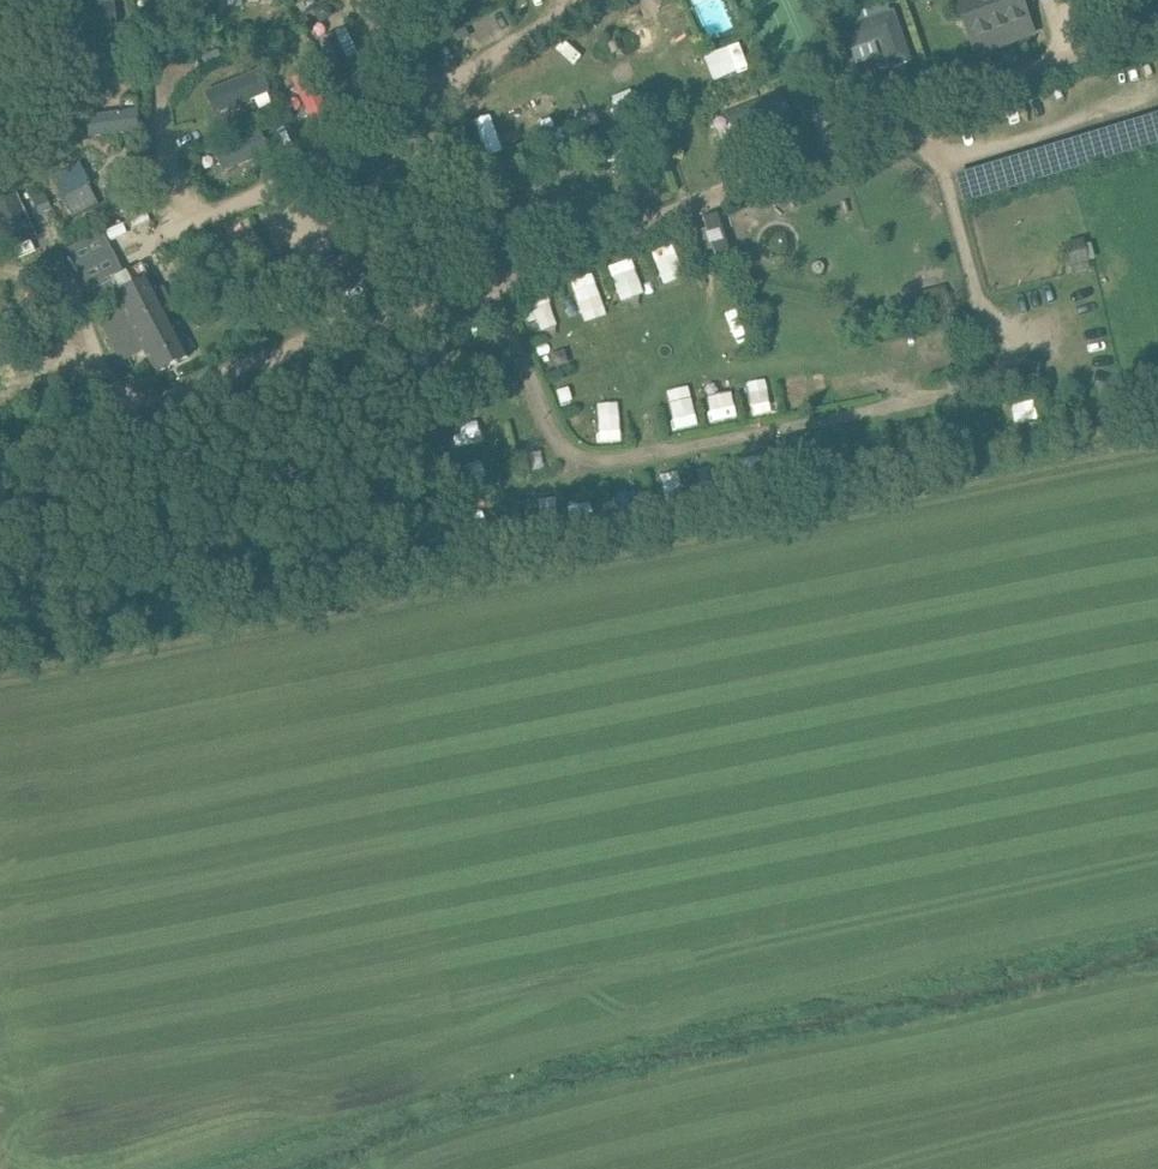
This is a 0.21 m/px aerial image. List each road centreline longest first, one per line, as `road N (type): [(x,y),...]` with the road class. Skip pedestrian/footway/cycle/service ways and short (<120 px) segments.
road 1 (track): [(1157,13),(876,136),(519,273),(227,370),(142,410)]

